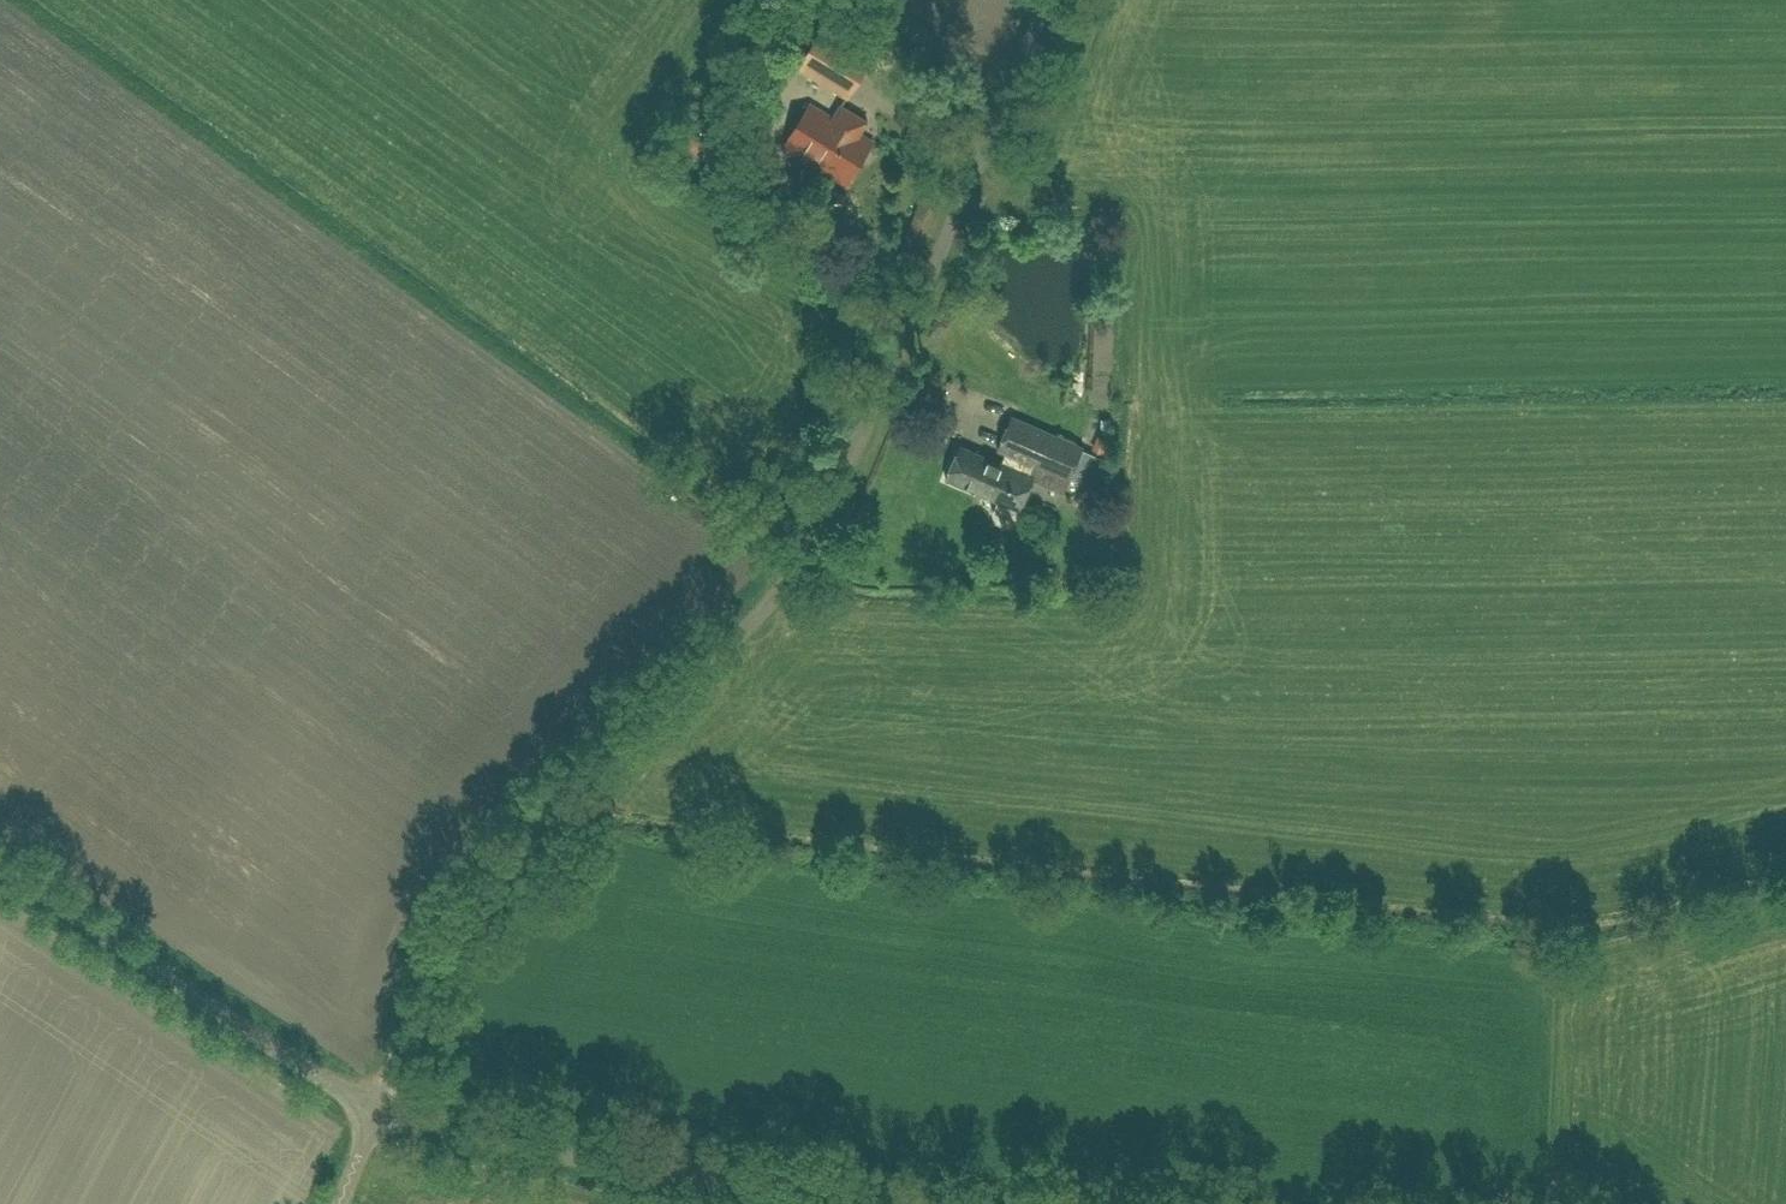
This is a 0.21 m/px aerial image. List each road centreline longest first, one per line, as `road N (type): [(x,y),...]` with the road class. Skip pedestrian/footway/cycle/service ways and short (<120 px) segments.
road 1 (unclassified): [(375,1111),(426,985),(493,880),(704,685),(793,556),(1039,0)]
road 2 (unclassified): [(850,1203),(512,1147),(375,1111)]
road 3 (unclassified): [(375,1111),(0,866)]

